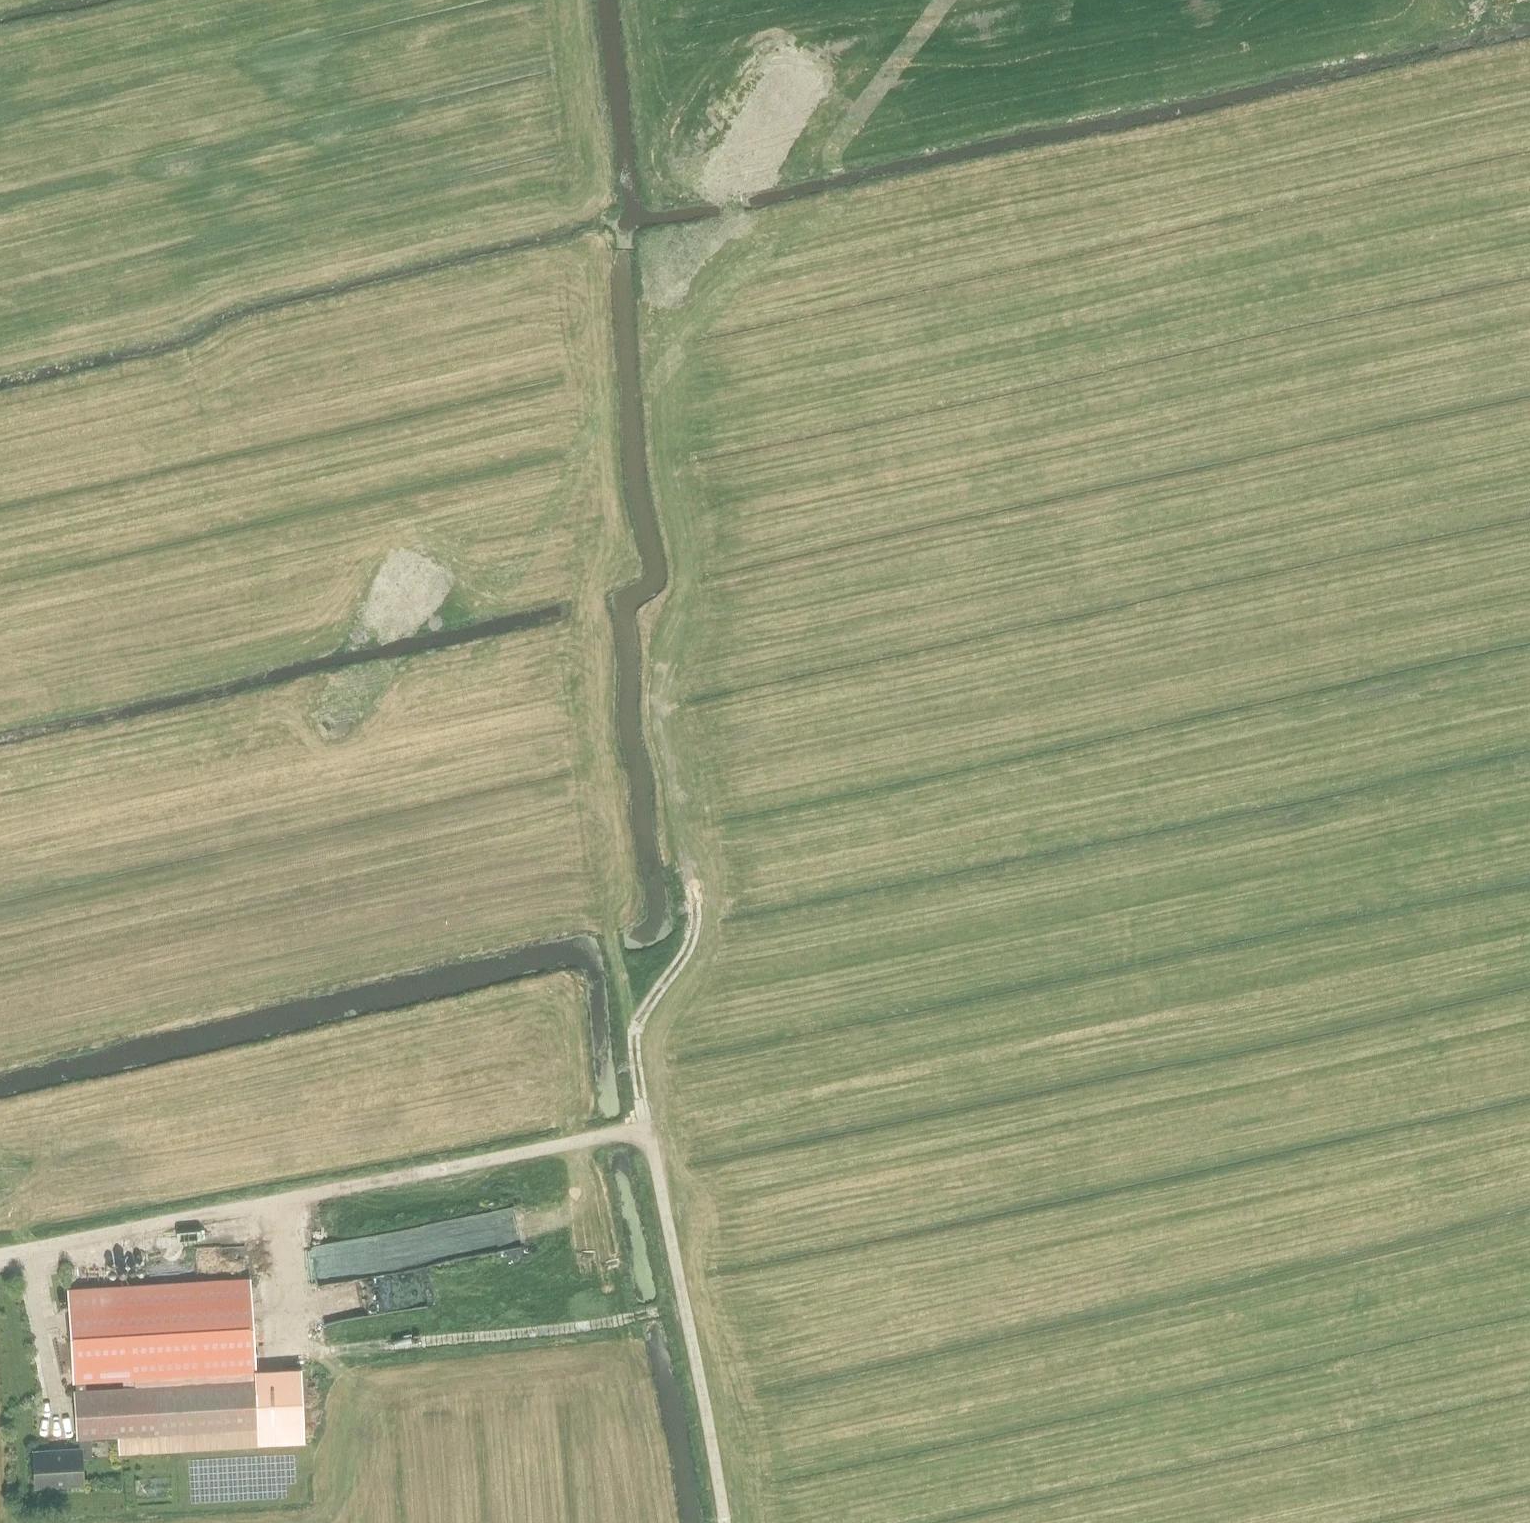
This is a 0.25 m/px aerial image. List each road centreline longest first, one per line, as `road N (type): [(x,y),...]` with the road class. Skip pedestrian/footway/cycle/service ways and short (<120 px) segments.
road 1 (track): [(725,1522),(649,1128),(24,1251)]
road 2 (track): [(686,1307),(539,1332),(282,1355),(273,1201)]
road 3 (track): [(649,1128),(635,1032),(695,930),(688,875)]

